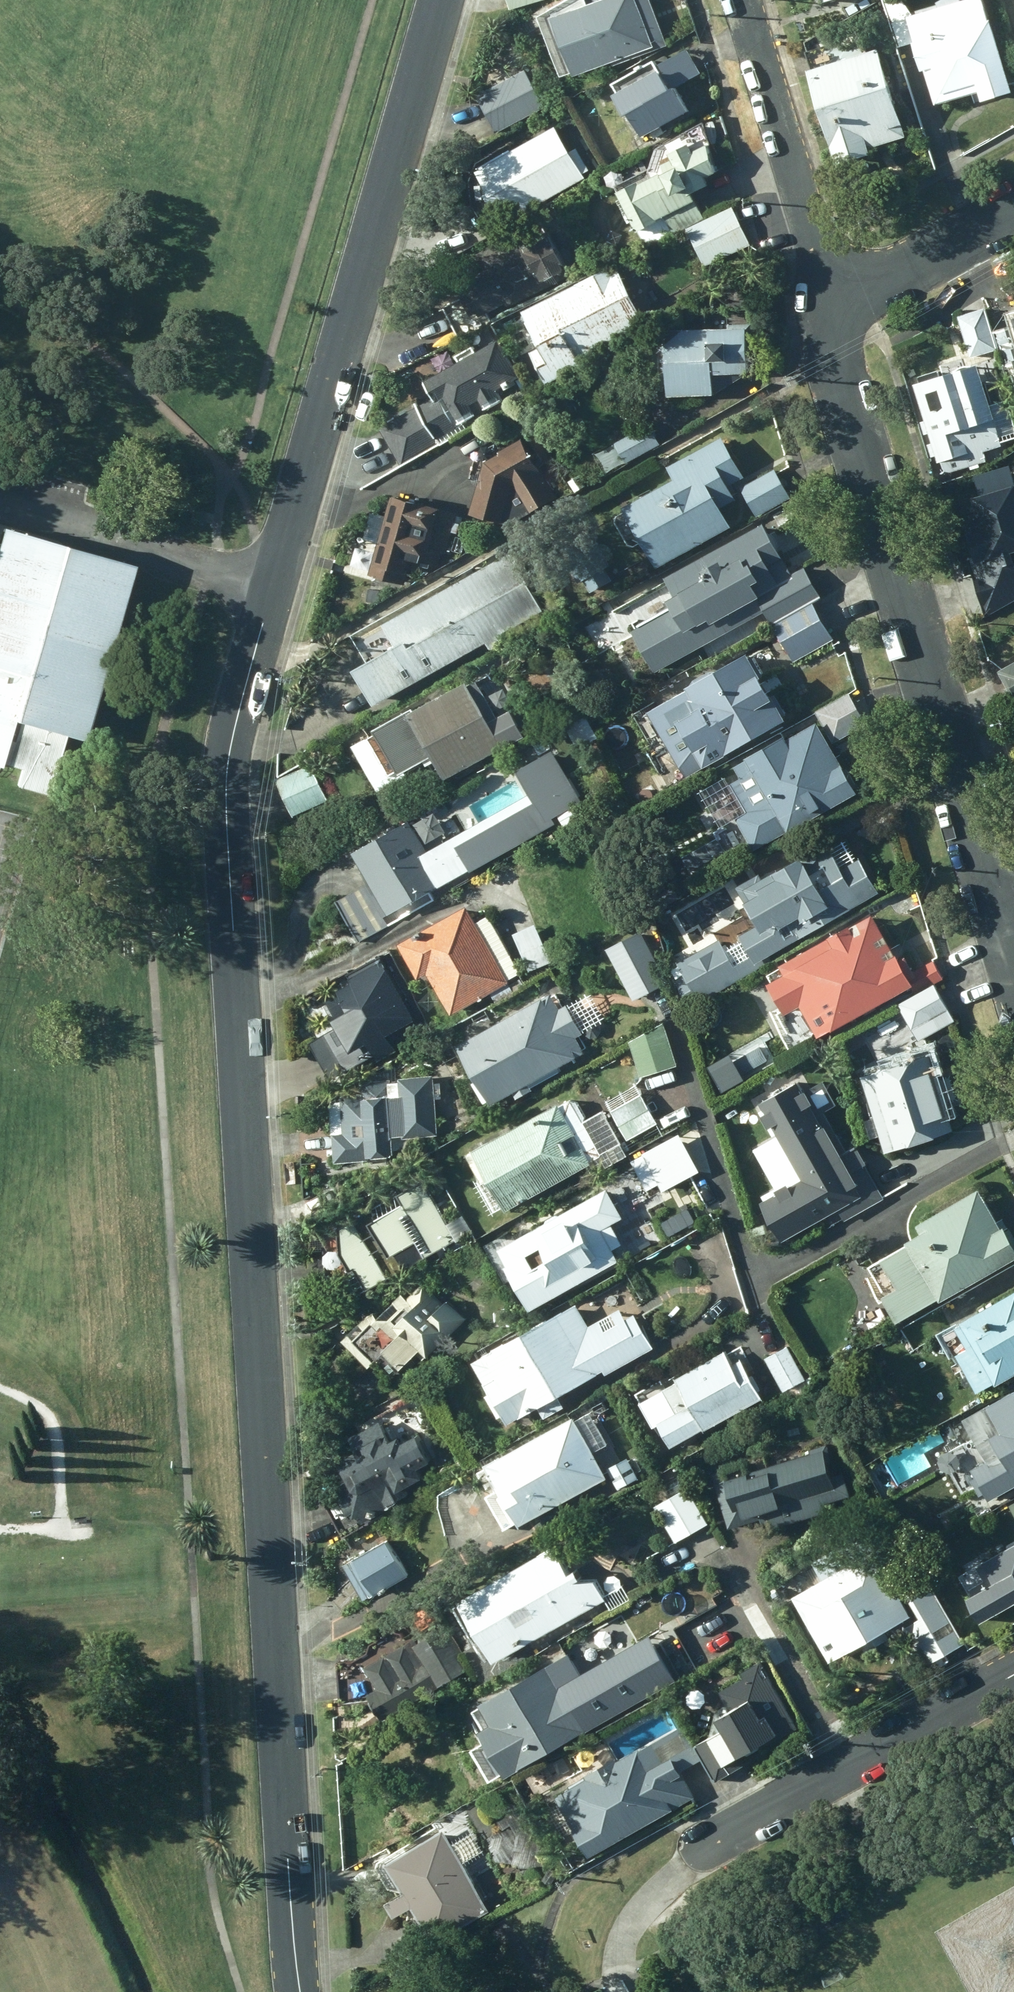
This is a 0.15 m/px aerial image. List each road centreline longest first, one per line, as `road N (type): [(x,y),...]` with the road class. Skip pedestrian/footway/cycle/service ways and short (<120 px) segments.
road 1 (residential): [(298,1991),(227,755),(440,0)]
road 2 (residential): [(1013,952),(827,313)]
road 3 (residential): [(1013,1677),(698,1852)]
road 4 (residential): [(827,313),(739,0)]
road 5 (residential): [(1013,212),(827,313)]

